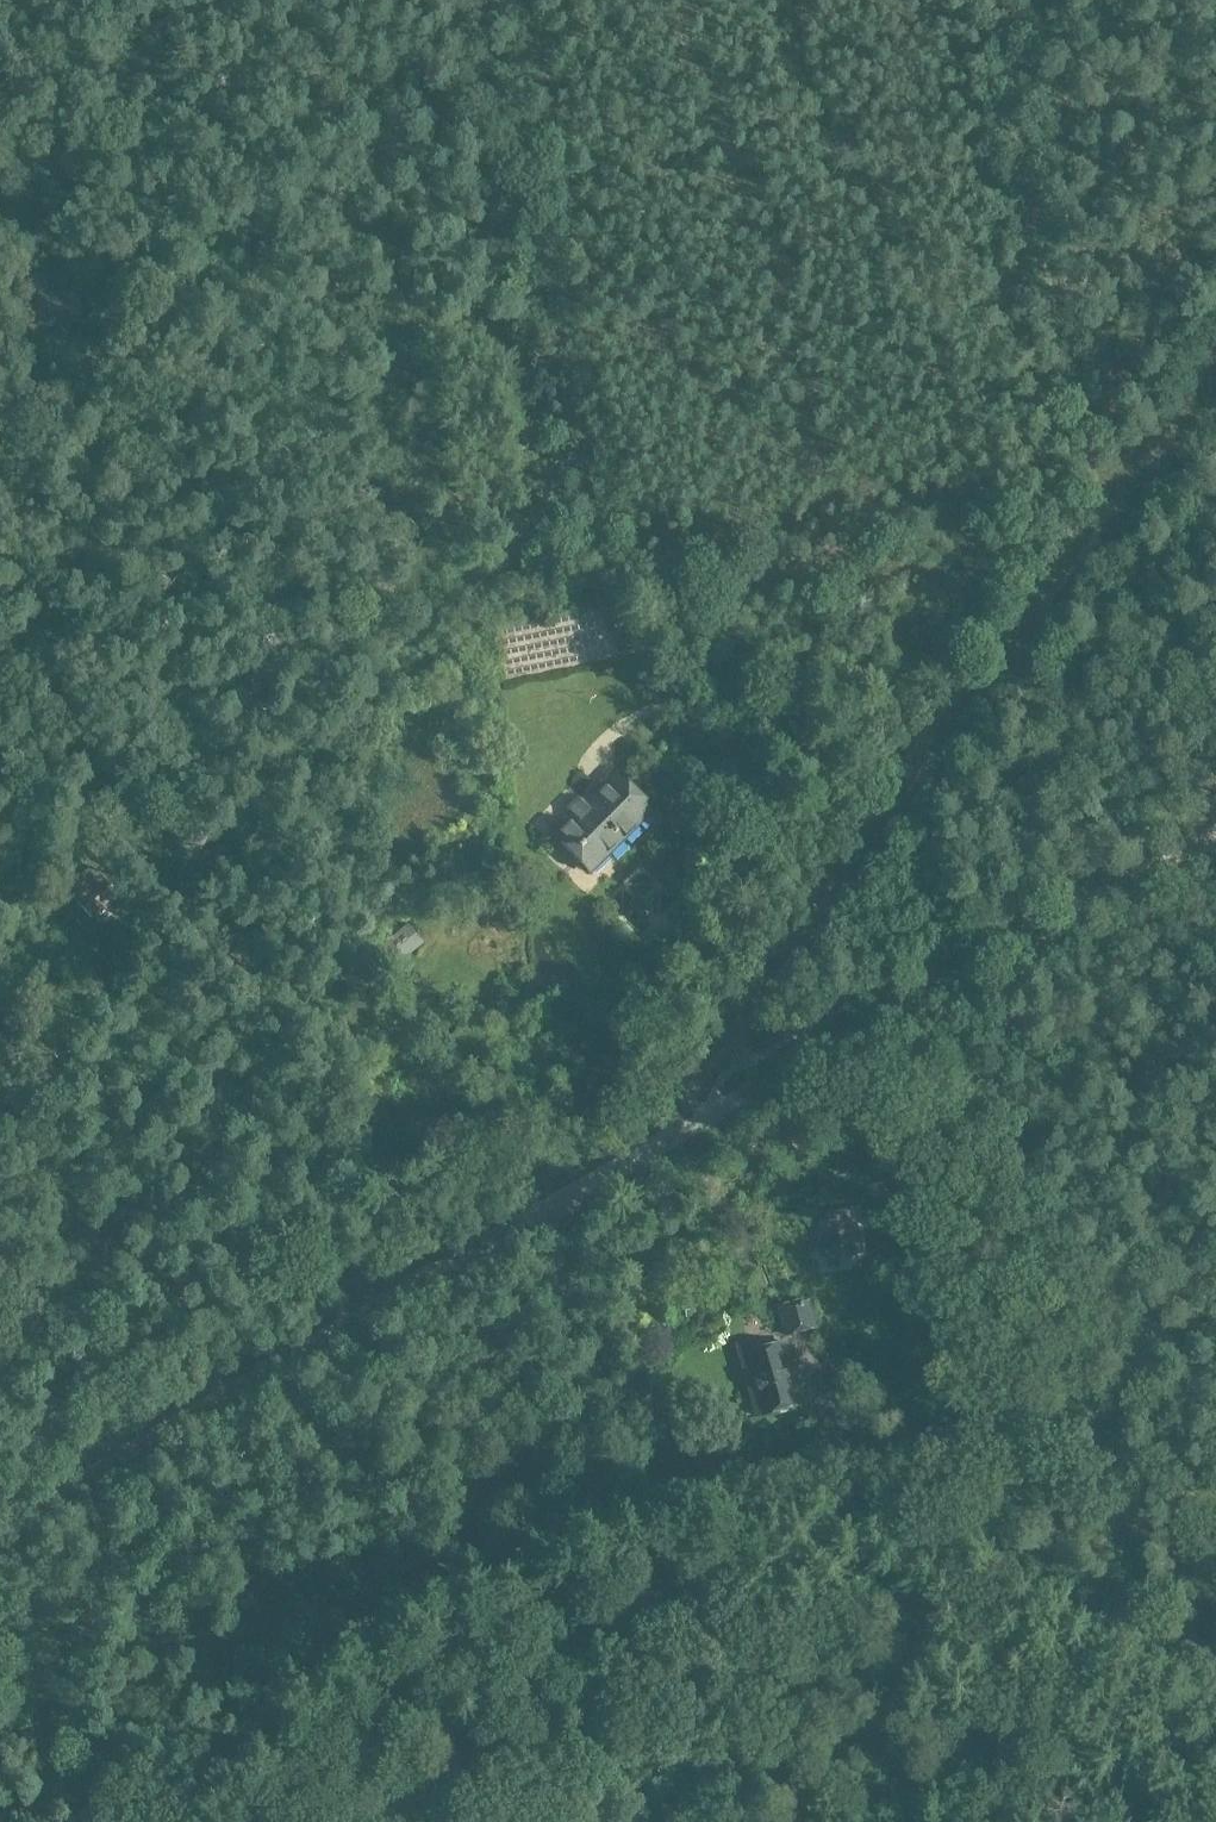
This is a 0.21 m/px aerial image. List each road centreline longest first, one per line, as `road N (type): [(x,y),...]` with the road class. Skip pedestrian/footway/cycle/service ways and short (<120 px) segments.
road 1 (track): [(346,1319),(321,1186),(242,974),(132,749),(59,559),(57,522),(95,404),(114,267)]
road 2 (track): [(1091,454),(1060,491),(856,530),(838,546),(803,540),(728,561),(683,555),(639,566),(626,558),(587,423),(508,0)]
road 3 (track): [(682,1128),(693,1089),(1215,374)]
road 4 (unclassified): [(0,1541),(240,1377),(682,1128)]
road 5 (track): [(605,1481),(589,1509),(248,1601),(0,1622)]
road 6 (track): [(605,1481),(653,1486),(860,1449),(973,1452),(1215,1410)]
road 7 (track): [(682,1128),(1215,834)]
road 8 (track): [(1106,523),(989,0)]
road 9 (track): [(557,1203),(560,1358),(573,1426),(605,1481)]

